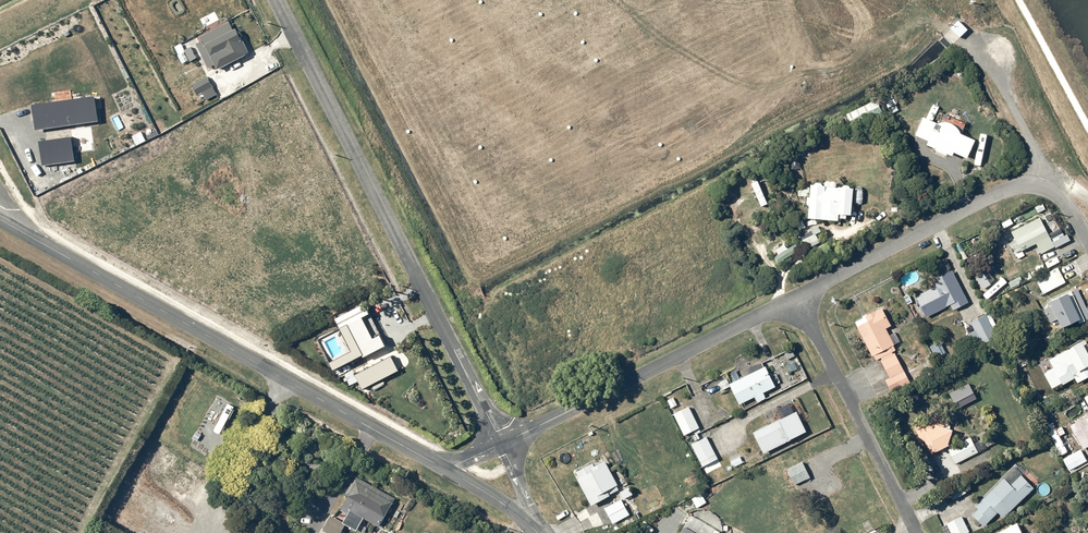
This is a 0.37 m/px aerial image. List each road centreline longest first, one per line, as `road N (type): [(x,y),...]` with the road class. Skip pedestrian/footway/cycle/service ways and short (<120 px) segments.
road 1 (tertiary): [(0,220),(446,470)]
road 2 (residential): [(276,0),(503,444)]
road 3 (residential): [(1087,249),(1053,190),(1018,185),(797,299)]
road 4 (residential): [(797,299),(503,444)]
road 5 (residential): [(797,299),(917,532)]

